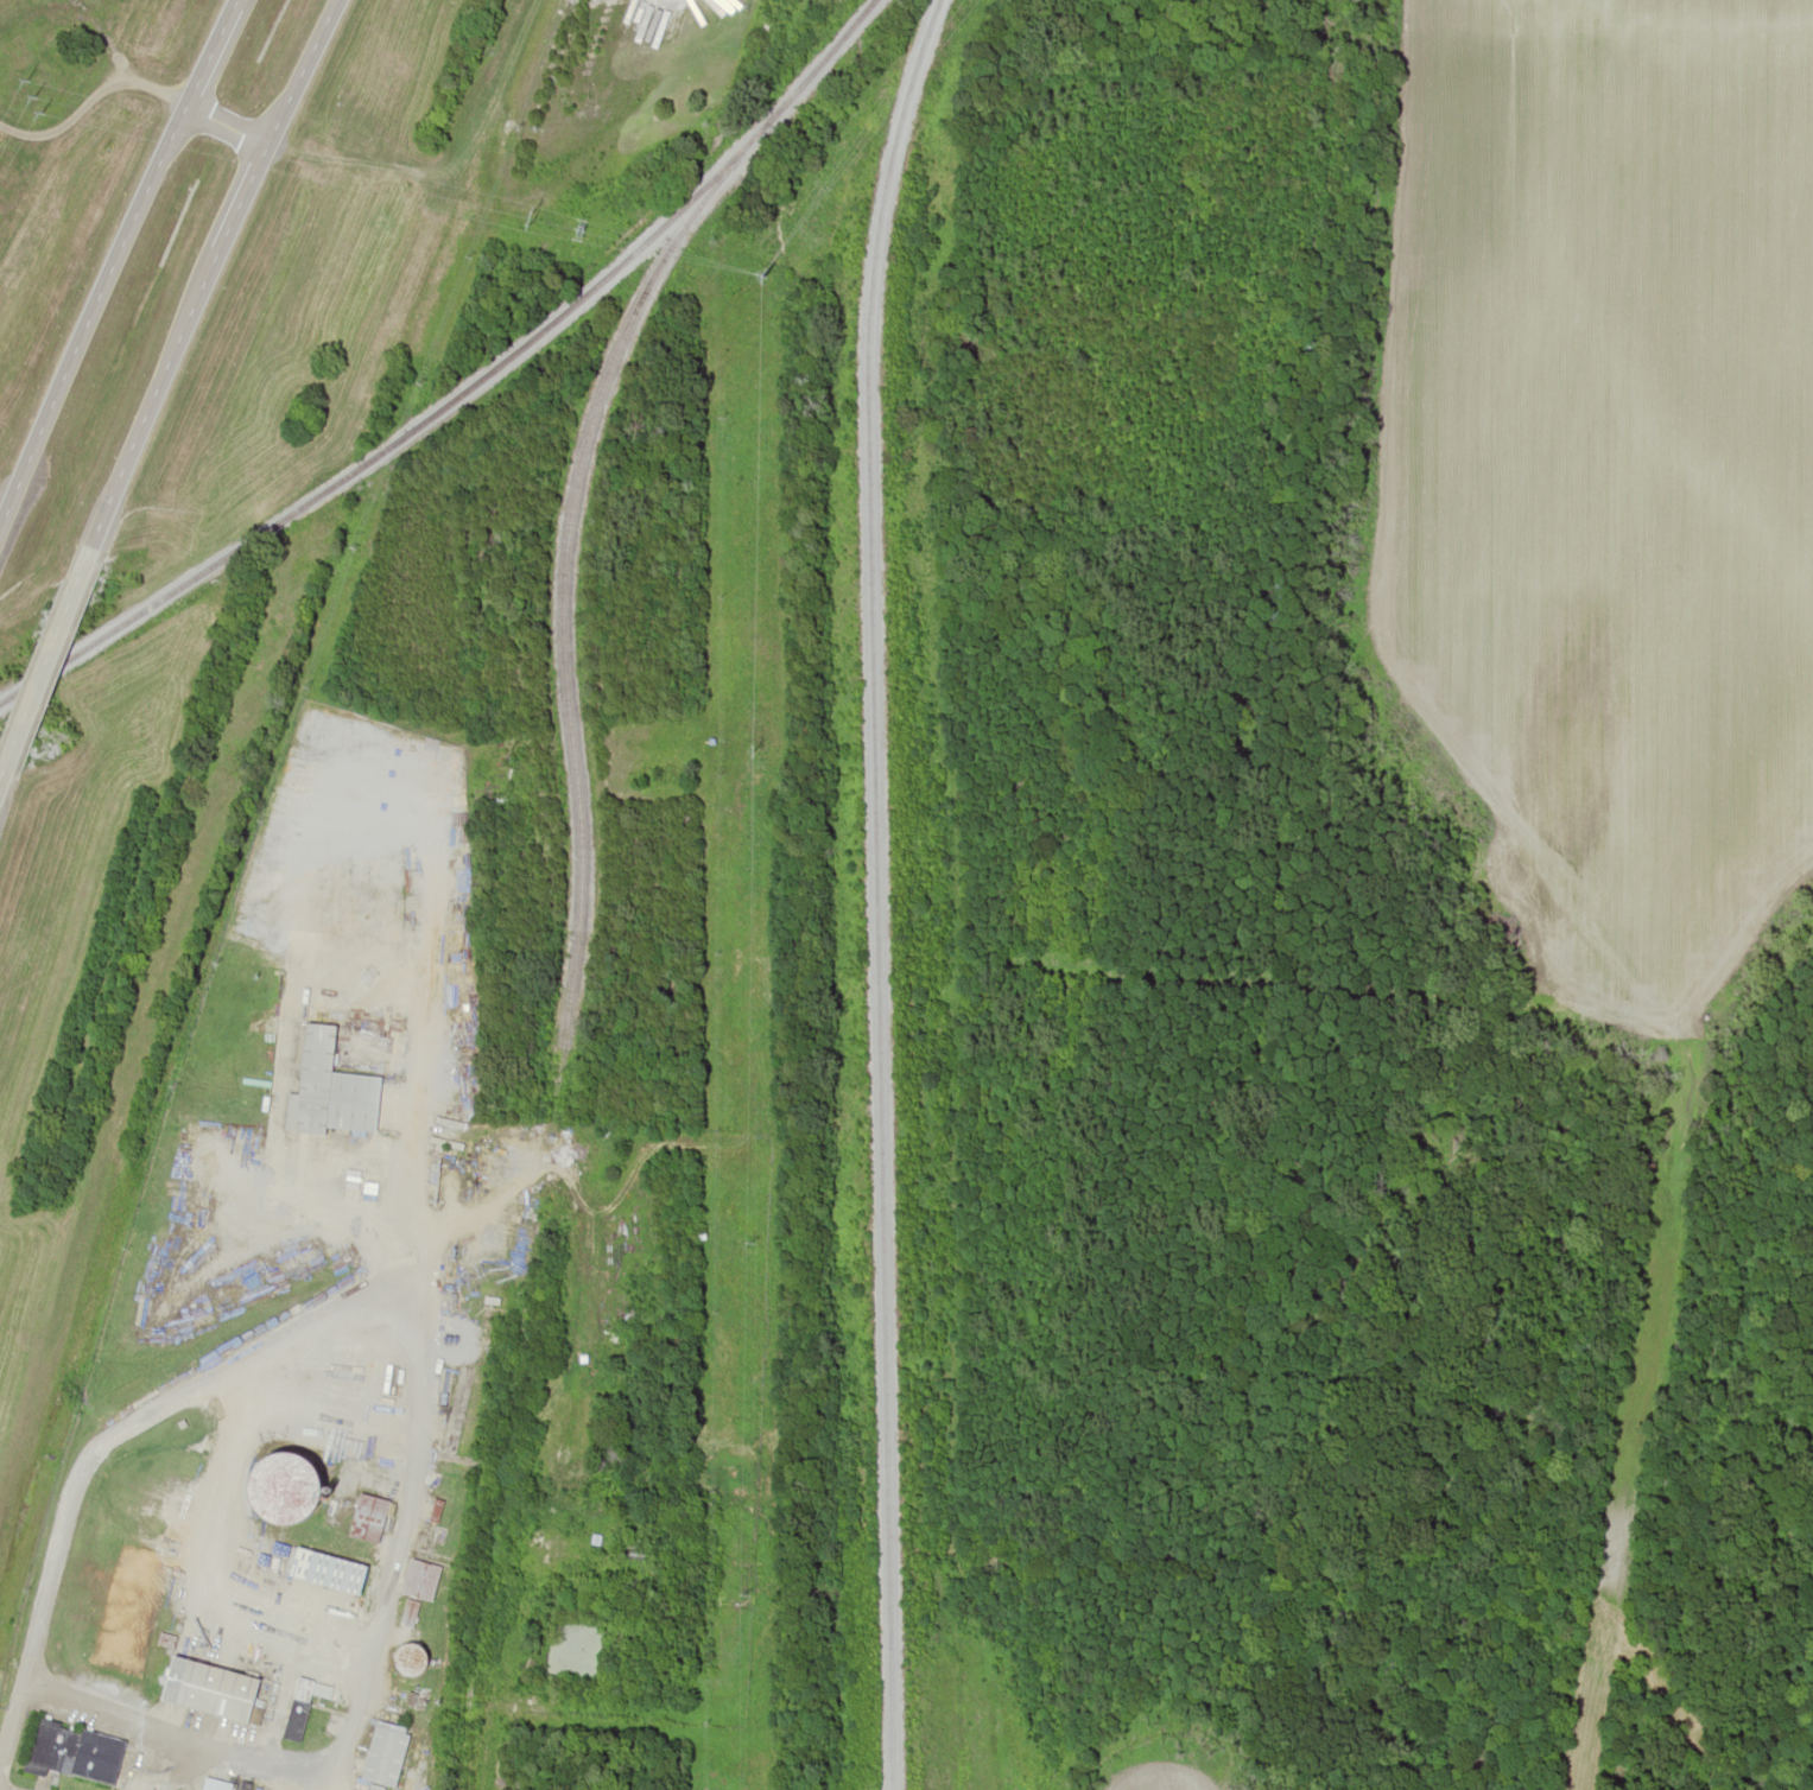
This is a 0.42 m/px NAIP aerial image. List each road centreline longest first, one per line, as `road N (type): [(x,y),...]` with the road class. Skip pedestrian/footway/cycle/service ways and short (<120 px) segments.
road 1 (residential): [(18,1682),(299,1771),(338,1754),(386,1635),(417,1415),(410,1375),(375,1301),(343,1302),(93,1445),(76,1468),(18,1682)]
road 2 (trunk): [(99,545),(268,137),(338,0)]
road 3 (trunk): [(231,0),(0,521)]
road 4 (trunk): [(0,788),(99,545)]

